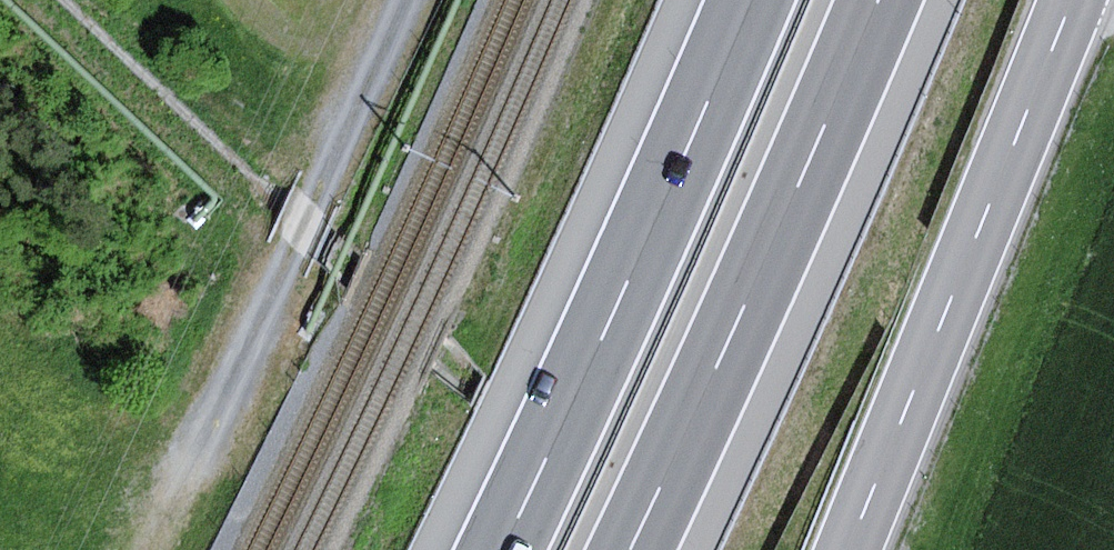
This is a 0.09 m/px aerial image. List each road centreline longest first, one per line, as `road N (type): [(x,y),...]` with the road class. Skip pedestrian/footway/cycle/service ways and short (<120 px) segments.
road 1 (motorway): [(753,0),(662,216),(501,549)]
road 2 (motorway): [(629,549),(744,311),(876,0)]
road 3 (primary): [(848,549),(1073,0)]
road 4 (track): [(177,502),(417,0)]

